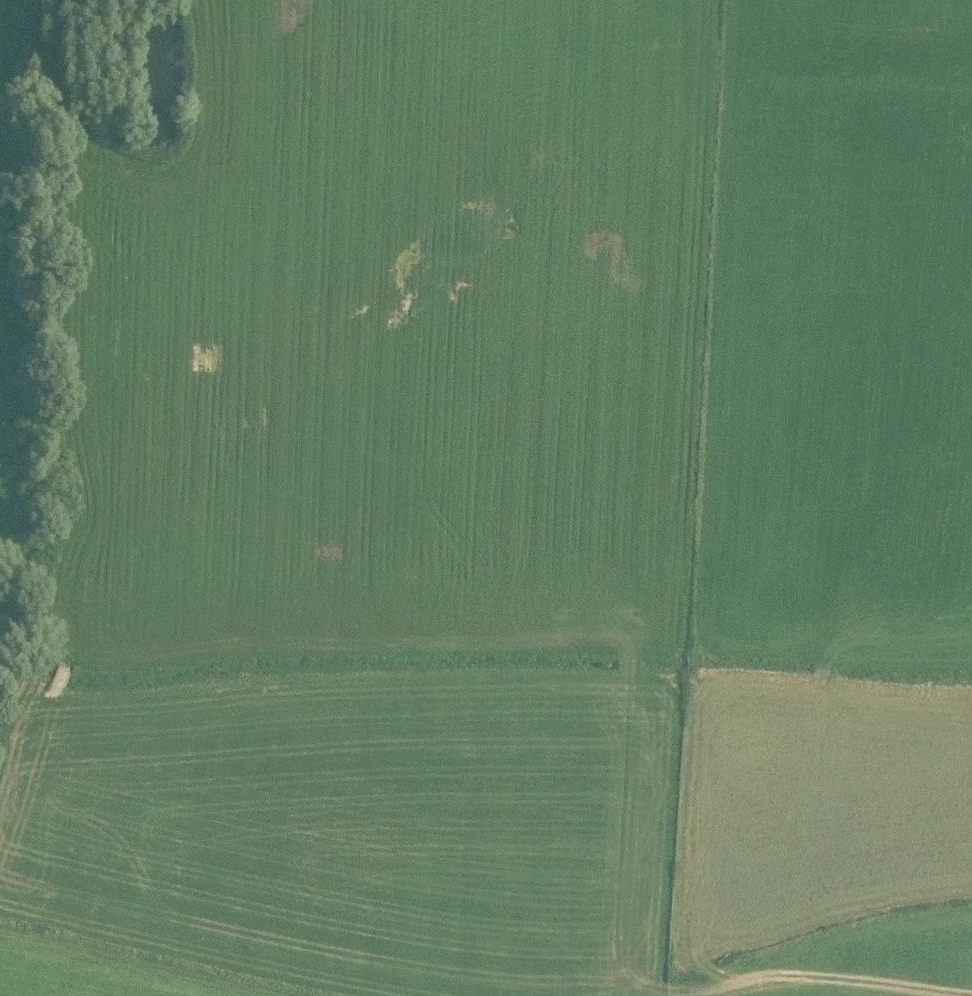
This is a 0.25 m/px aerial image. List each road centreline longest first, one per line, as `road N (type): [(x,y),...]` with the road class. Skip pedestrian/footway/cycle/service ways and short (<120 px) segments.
road 1 (track): [(670,995),(760,983),(943,995)]

